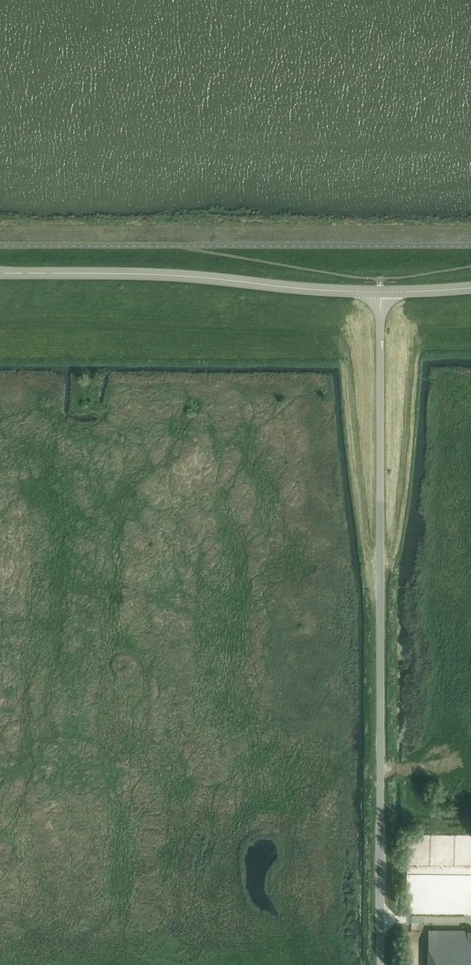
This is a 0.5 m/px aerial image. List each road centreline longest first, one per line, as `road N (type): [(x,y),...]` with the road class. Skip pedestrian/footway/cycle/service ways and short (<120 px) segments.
road 1 (unclassified): [(380,964),(380,292)]
road 2 (track): [(413,351),(395,538),(380,586),(368,547),(347,360)]
road 3 (tertiary): [(0,273),(172,275),(380,292)]

